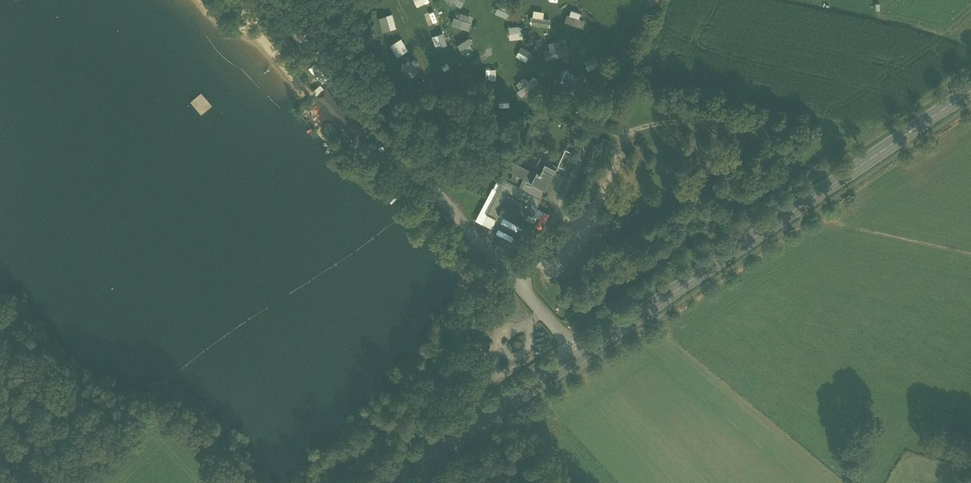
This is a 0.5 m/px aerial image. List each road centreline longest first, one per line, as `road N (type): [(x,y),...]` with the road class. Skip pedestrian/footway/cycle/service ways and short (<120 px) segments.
road 1 (secondary): [(970,90),(578,357)]
road 2 (unclassified): [(519,287),(266,0)]
road 3 (secondary): [(578,357),(391,482)]
road 4 (track): [(595,124),(519,287)]
road 5 (track): [(652,0),(595,124)]

